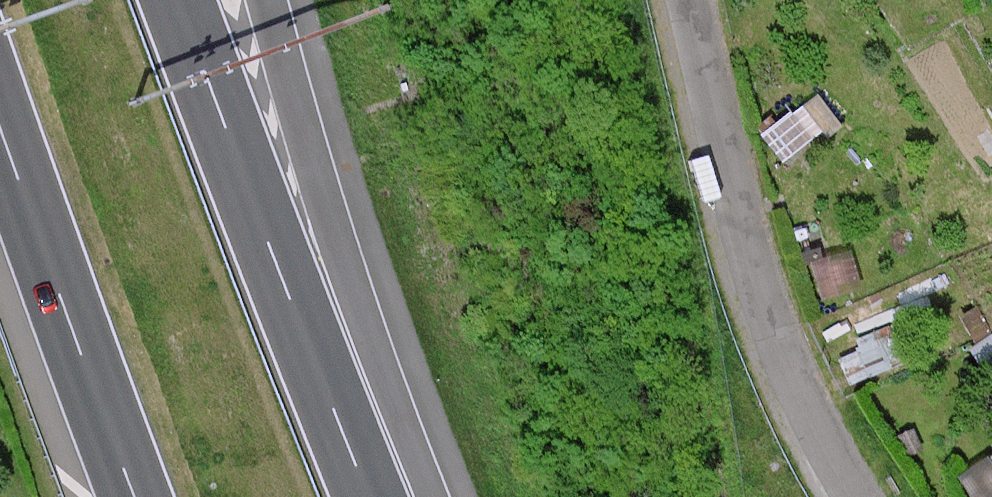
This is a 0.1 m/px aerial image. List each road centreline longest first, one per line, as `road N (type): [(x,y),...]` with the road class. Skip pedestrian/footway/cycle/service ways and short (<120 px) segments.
road 1 (motorway): [(372,496),(180,0)]
road 2 (unclassified): [(688,0),(748,260),(778,349),(857,496)]
road 3 (motorway): [(373,496),(265,0)]
road 4 (motorway): [(0,128),(134,496)]

